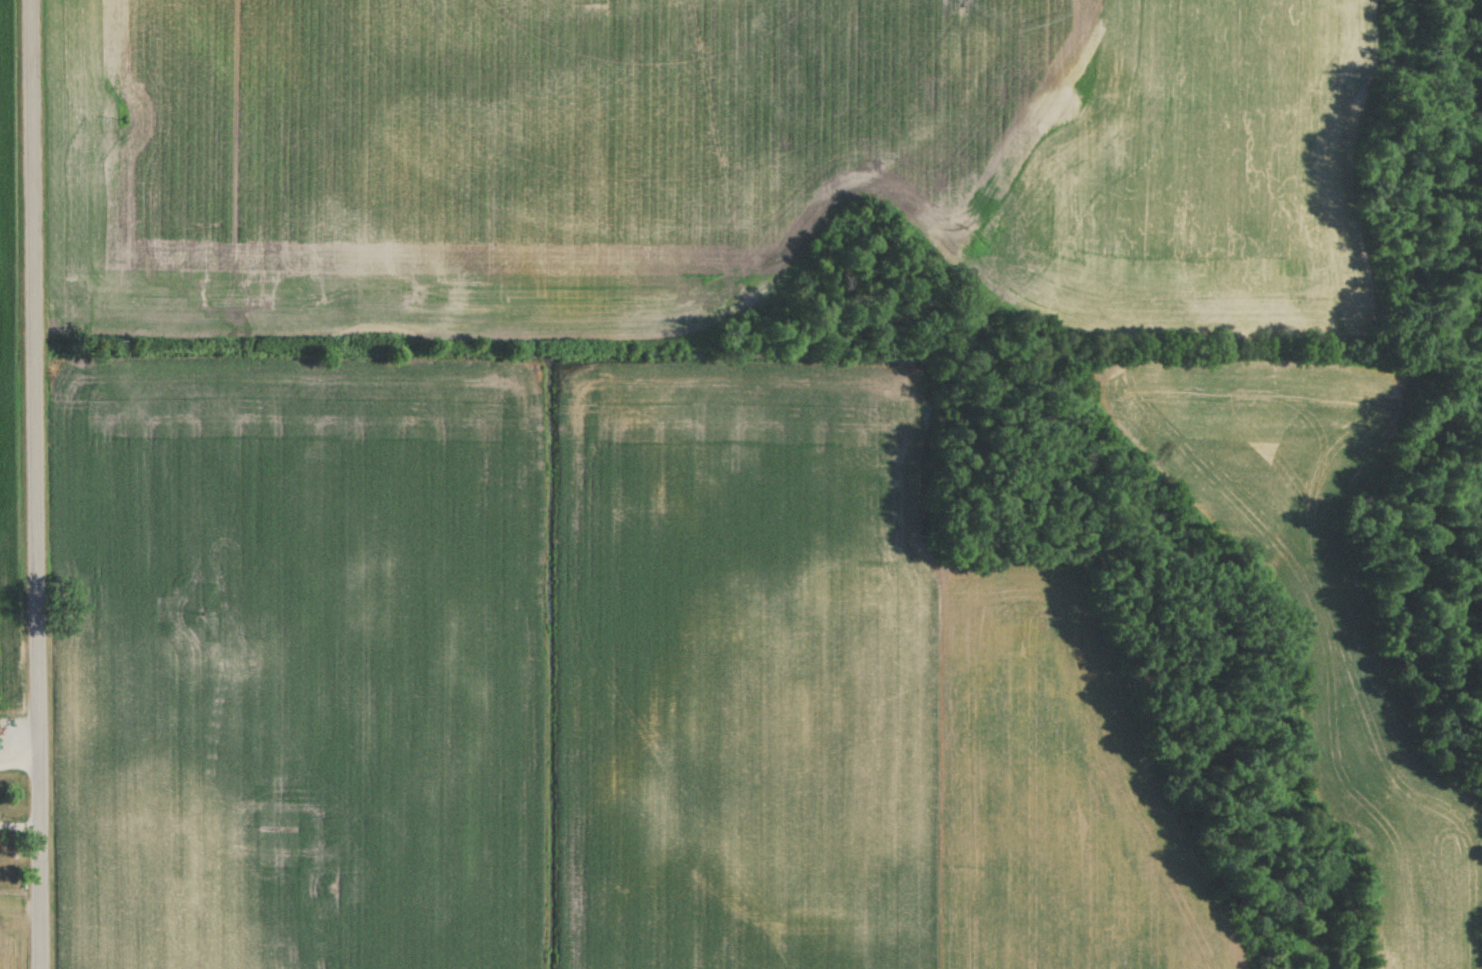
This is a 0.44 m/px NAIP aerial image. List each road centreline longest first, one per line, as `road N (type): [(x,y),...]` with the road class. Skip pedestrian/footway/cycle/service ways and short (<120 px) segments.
road 1 (residential): [(41,968),(34,0)]

